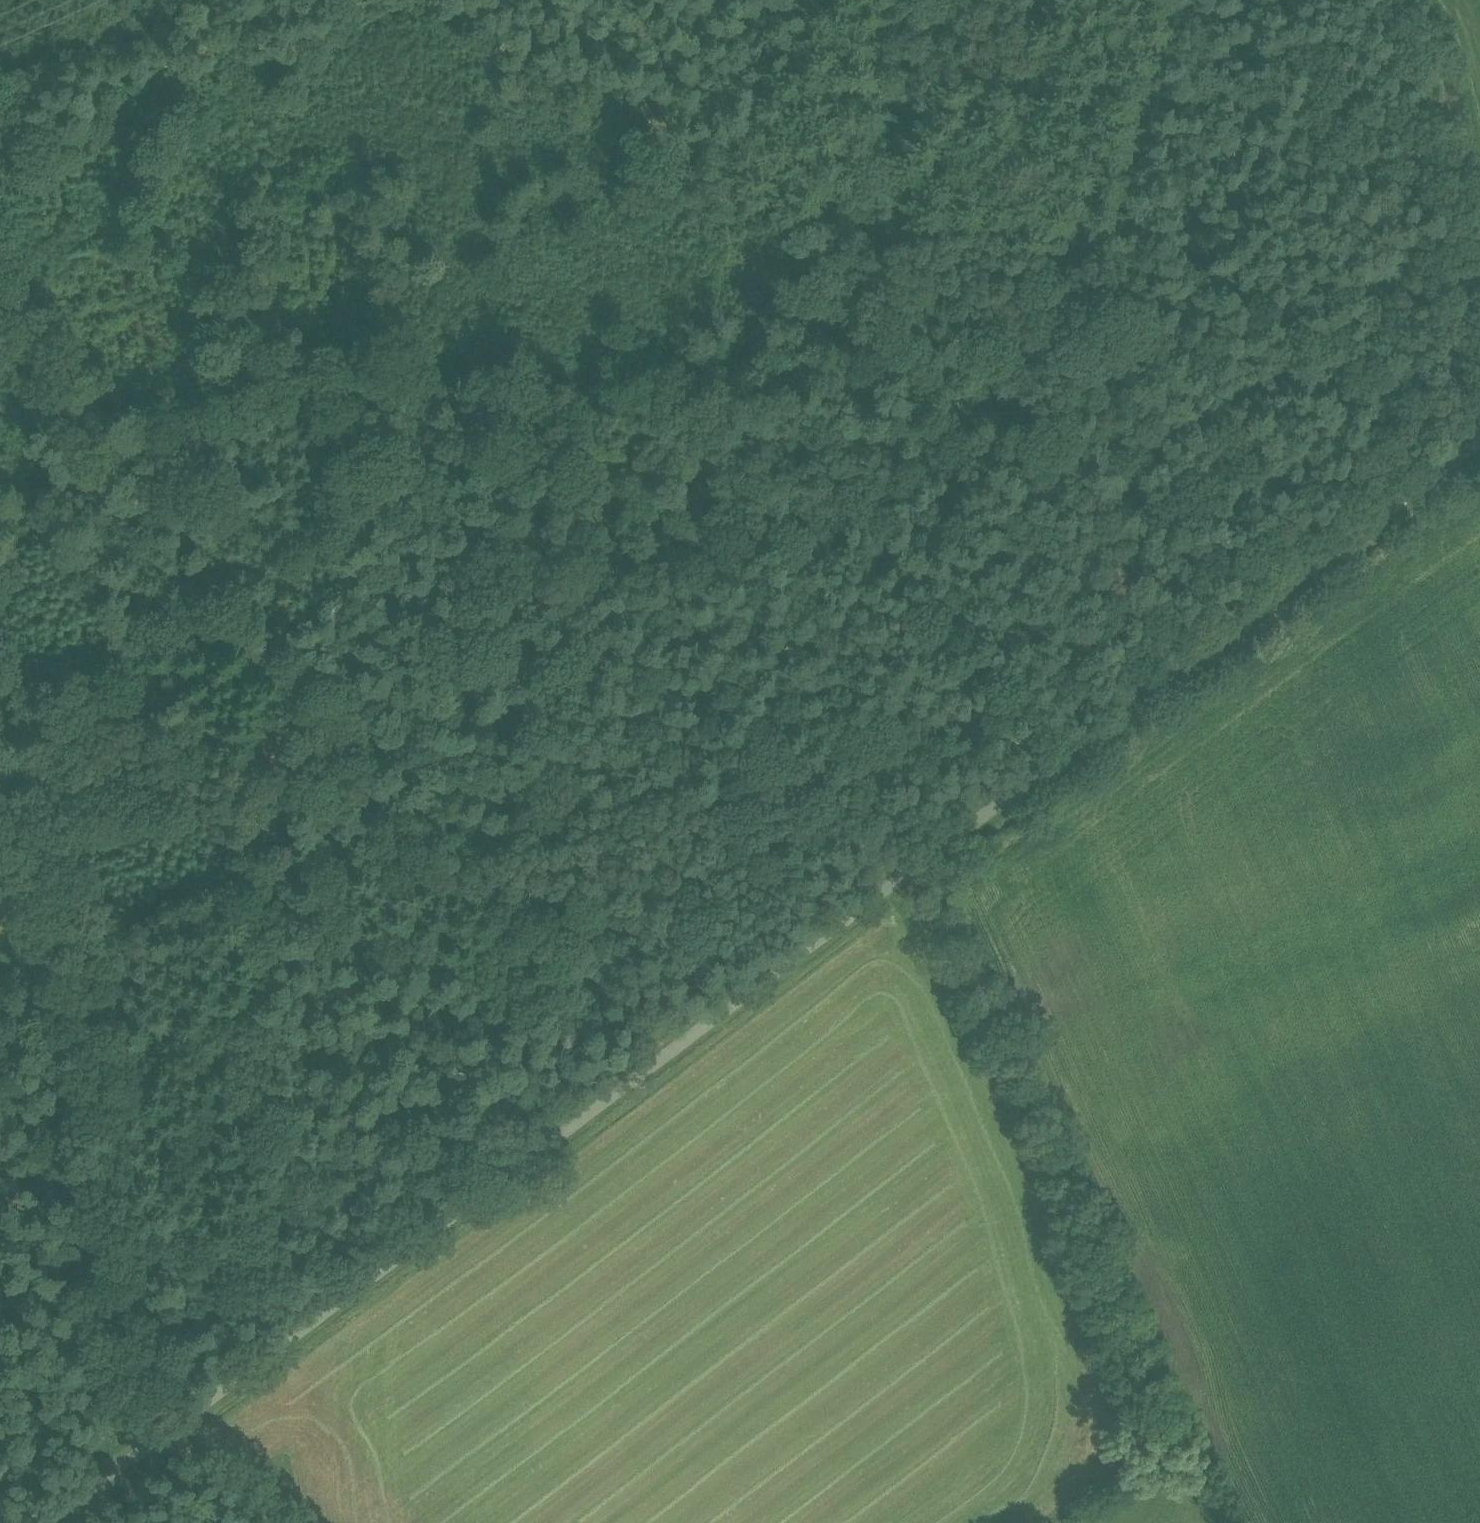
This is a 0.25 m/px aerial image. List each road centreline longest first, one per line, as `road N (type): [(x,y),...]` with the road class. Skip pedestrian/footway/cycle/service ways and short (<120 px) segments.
road 1 (unclassified): [(49,1522),(1479,441)]

